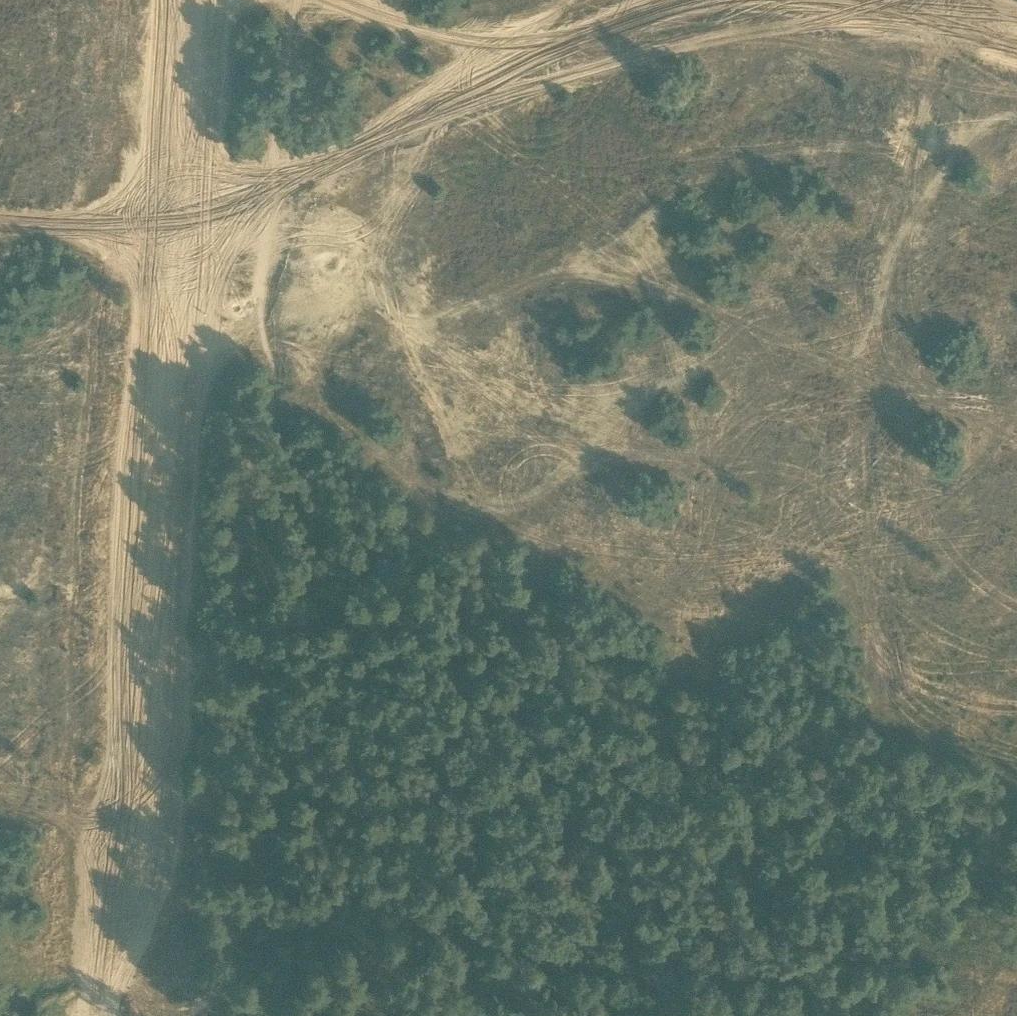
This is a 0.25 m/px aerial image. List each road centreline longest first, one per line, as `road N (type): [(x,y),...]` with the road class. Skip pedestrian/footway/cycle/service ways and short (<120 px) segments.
road 1 (track): [(180,215),(236,205),(519,70),(625,27),(724,0)]
road 2 (track): [(328,0),(519,70)]
road 3 (track): [(808,0),(934,21)]

